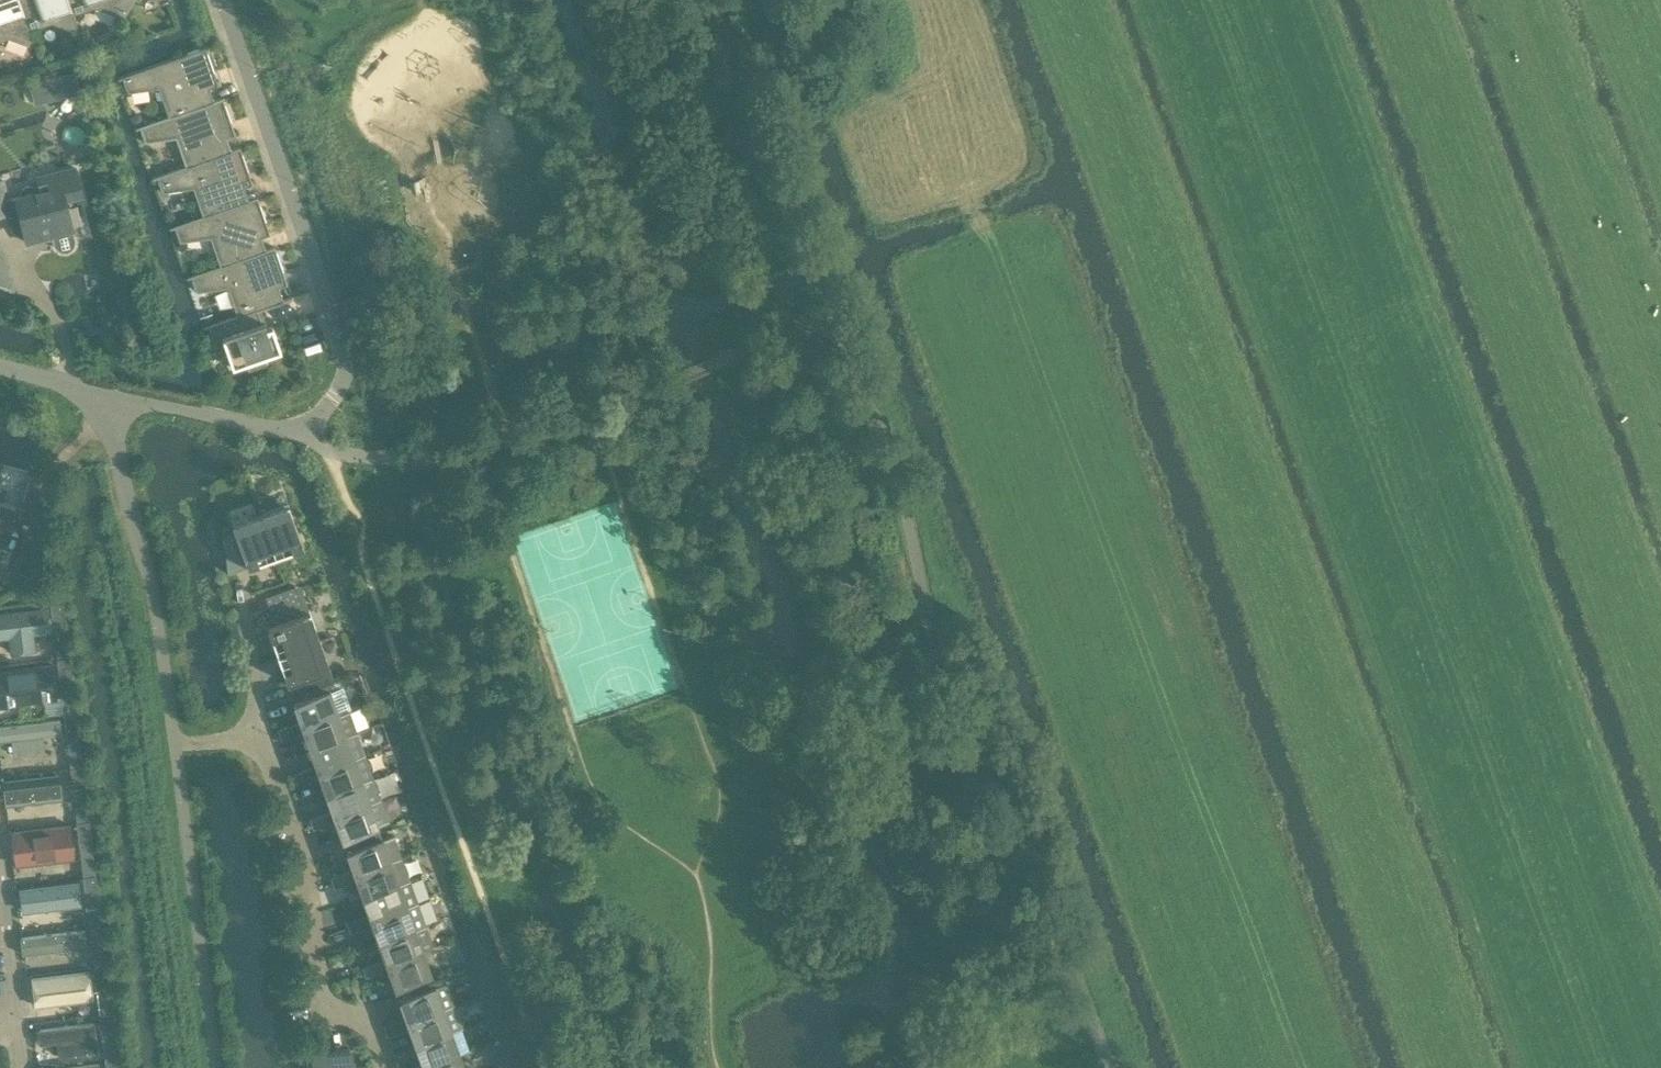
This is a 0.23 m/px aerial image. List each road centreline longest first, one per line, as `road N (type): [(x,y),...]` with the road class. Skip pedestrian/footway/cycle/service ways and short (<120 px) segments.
road 1 (unclassified): [(100,396),(306,431),(342,382),(344,352),(223,0)]
road 2 (residential): [(387,1067),(373,1030),(323,997),(302,849),(259,736)]
road 3 (unclassified): [(176,746),(154,599),(100,396)]
road 4 (unclassified): [(217,1067),(176,746)]
road 5 (residential): [(259,736),(243,586)]
road 6 (residential): [(19,1023),(0,877)]

